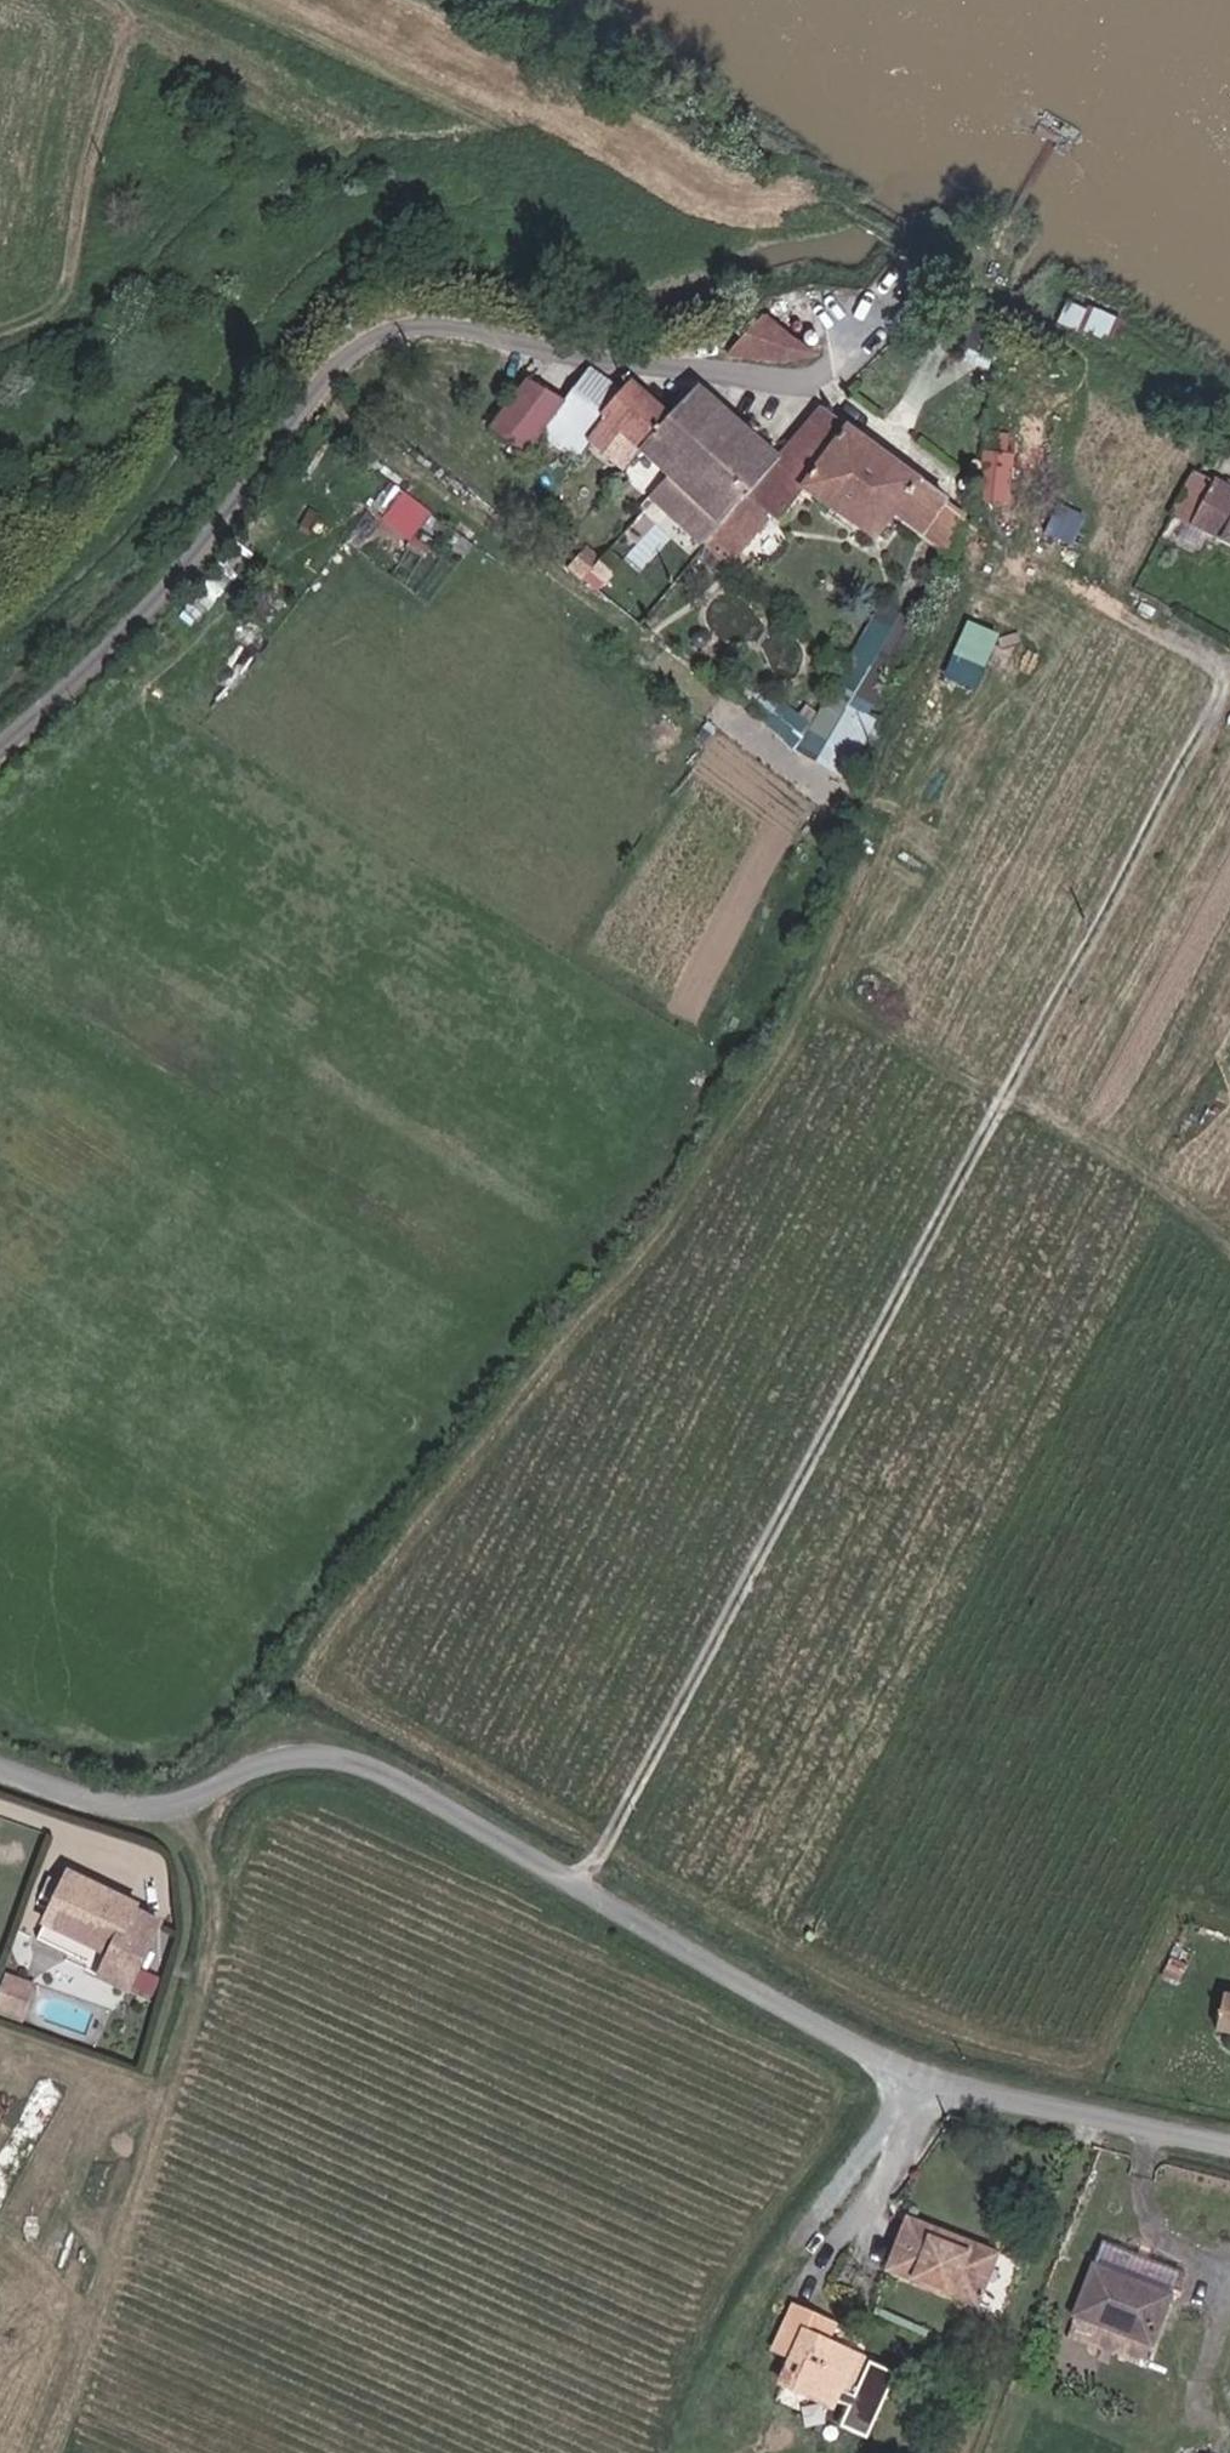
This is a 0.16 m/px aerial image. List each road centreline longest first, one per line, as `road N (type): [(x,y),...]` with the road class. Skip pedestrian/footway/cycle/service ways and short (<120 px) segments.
road 1 (unclassified): [(0,1766),(90,1797),(159,1808),(210,1793),(267,1761),(346,1761),(430,1801),(924,2085),(1229,2144)]
road 2 (unclassified): [(903,291),(856,352),(806,376),(697,362),(643,372),(567,367),(506,349),(397,345),(344,365),(216,545),(111,672),(0,753)]

